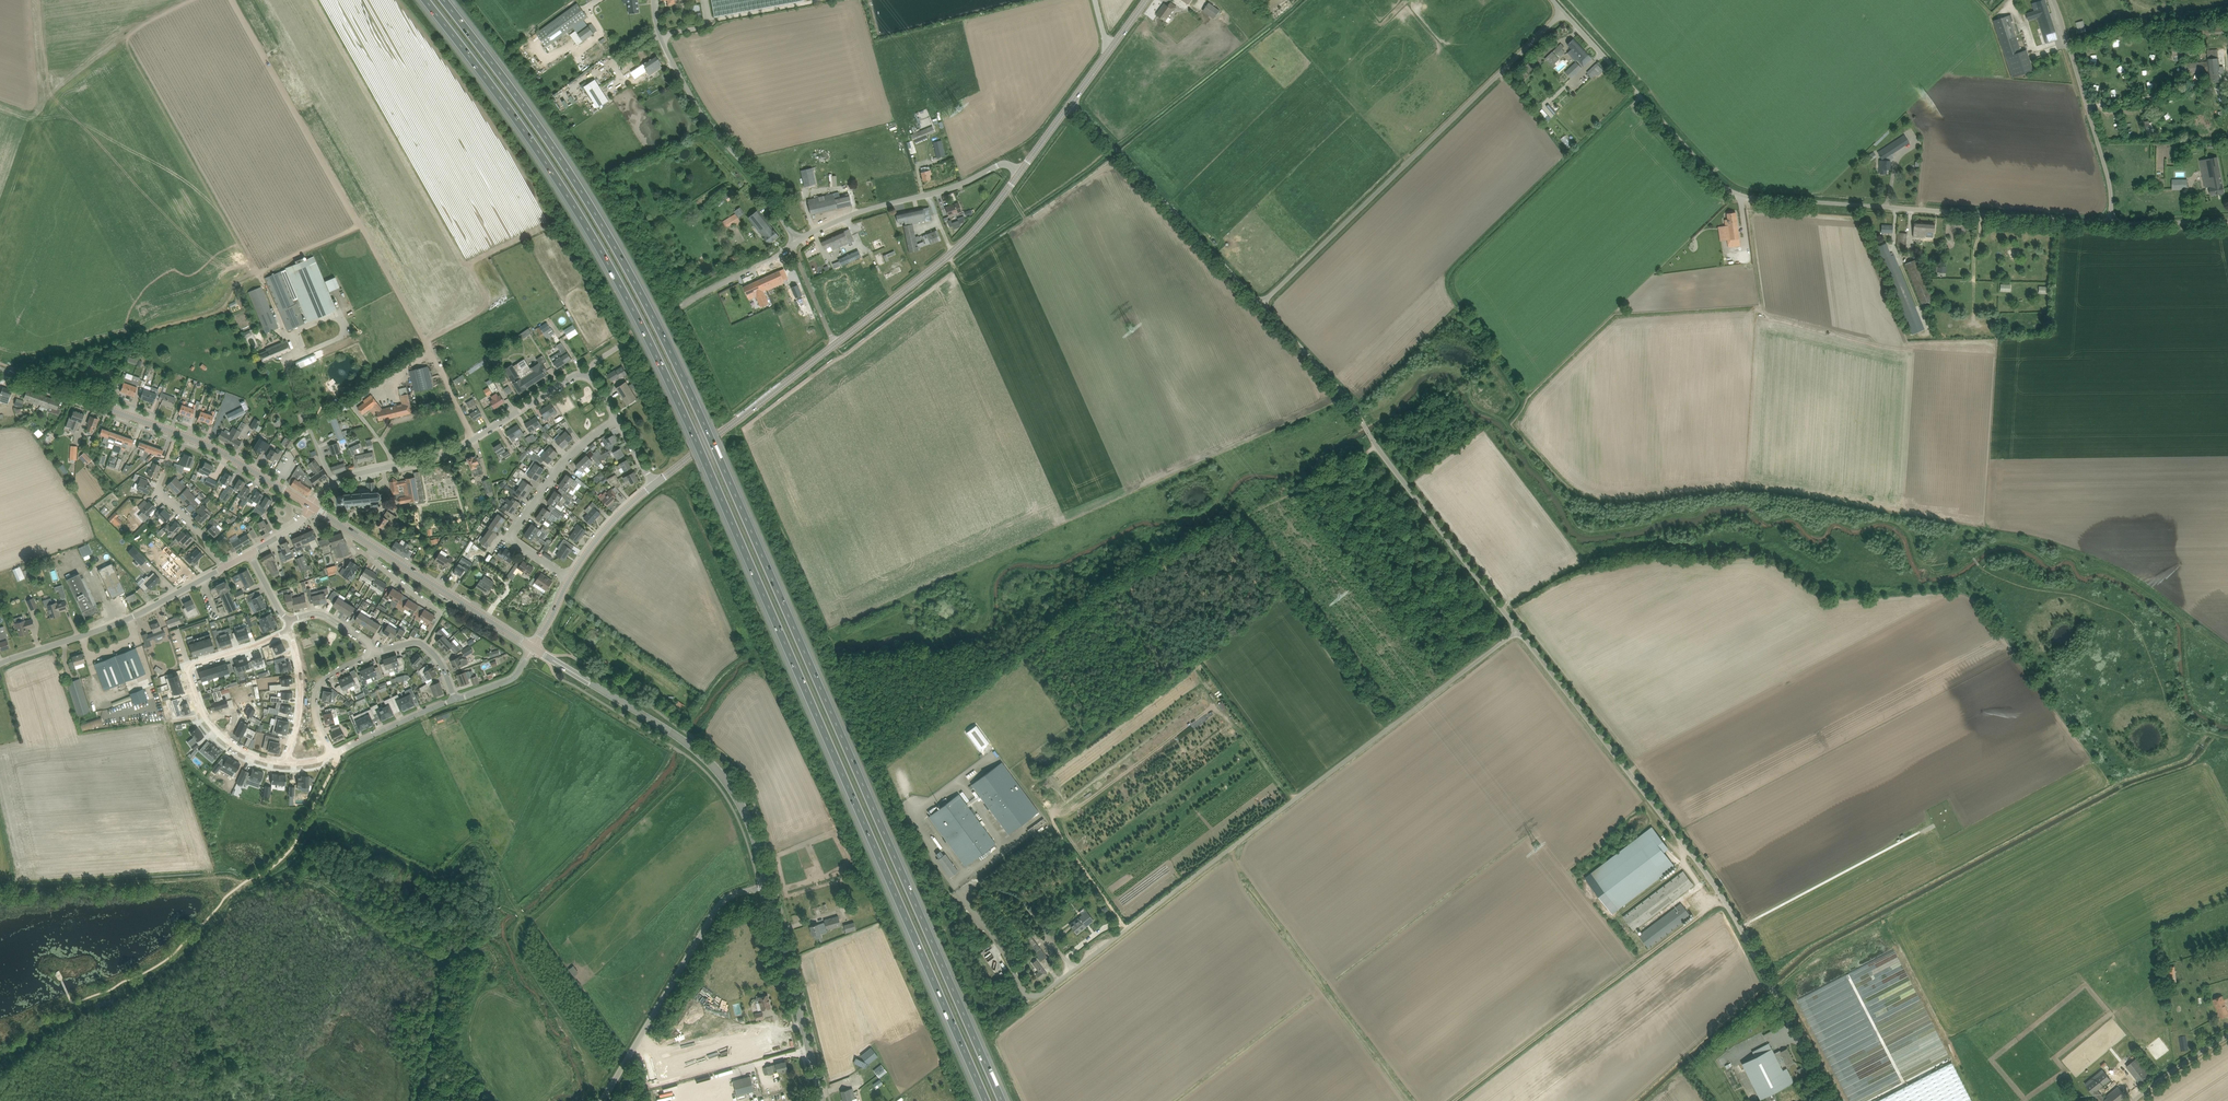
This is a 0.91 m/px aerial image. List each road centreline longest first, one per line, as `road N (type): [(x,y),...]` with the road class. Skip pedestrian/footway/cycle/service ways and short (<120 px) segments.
road 1 (motorway): [(425,0),(579,215),(653,348),(987,1100)]
road 2 (motorway): [(1002,1100),(667,345),(591,206),(443,0)]
road 3 (unclassified): [(2112,223),(1745,198),(1566,13)]
road 4 (unclassified): [(1028,994),(1039,996),(1519,629)]
road 5 (track): [(1299,796),(1199,665),(1180,660),(1125,579),(1380,450)]
road 6 (unclassified): [(1830,1100),(1724,898),(1519,629)]
road 7 (track): [(1502,604),(1578,563),(1649,554),(1764,558),(1822,595),(1950,590),(1984,567)]
road 8 (track): [(233,0),(427,341),(474,440)]
road 9 (unclassified): [(1260,305),(1566,13)]
road 10 (unclassified): [(1519,629),(1353,405),(1260,305)]
road 11 (tertiary): [(769,885),(745,810),(708,759),(533,648)]
road 12 (tertiary): [(311,507),(207,444),(0,370)]
road 13 (track): [(1724,898),(1456,1100)]
road 14 (residential): [(333,483),(451,451),(575,375),(595,382),(617,419)]
road 15 (unclassified): [(795,244),(763,187),(687,88),(659,37),(654,0)]
road 16 (unclassified): [(603,1100),(725,902),(769,885)]
road 17 (unclassified): [(1260,305),(1071,103)]
road 18 (tertiary): [(836,344),(952,253),(1022,170)]
road 19 (residential): [(0,664),(134,616),(226,566)]
road 20 (unclassified): [(795,244),(852,214),(963,184),(1003,163),(1022,170)]
road 21 (unclassified): [(2112,223),(2111,186),(2054,0)]
road 22 (residential): [(570,579),(512,537),(565,461),(617,419)]
road 23 (tertiary): [(654,483),(836,344)]
road 24 (tertiary): [(824,1100),(769,885)]
road 25 (tertiary): [(533,648),(377,548)]
road 26 (residential): [(188,667),(214,728),(247,752),(287,762)]
road 27 (residential): [(331,753),(316,721),(315,692),(374,653)]
road 28 (residential): [(331,753),(455,700)]
road 29 (residential): [(287,631),(301,681),(287,762)]
road 30 (residential): [(226,566),(157,489),(168,462)]
road 31 (tertiary): [(570,579),(654,483)]
road 32 (tertiary): [(1071,103),(1145,0)]
road 33 (residential): [(370,558),(438,610),(423,644)]

